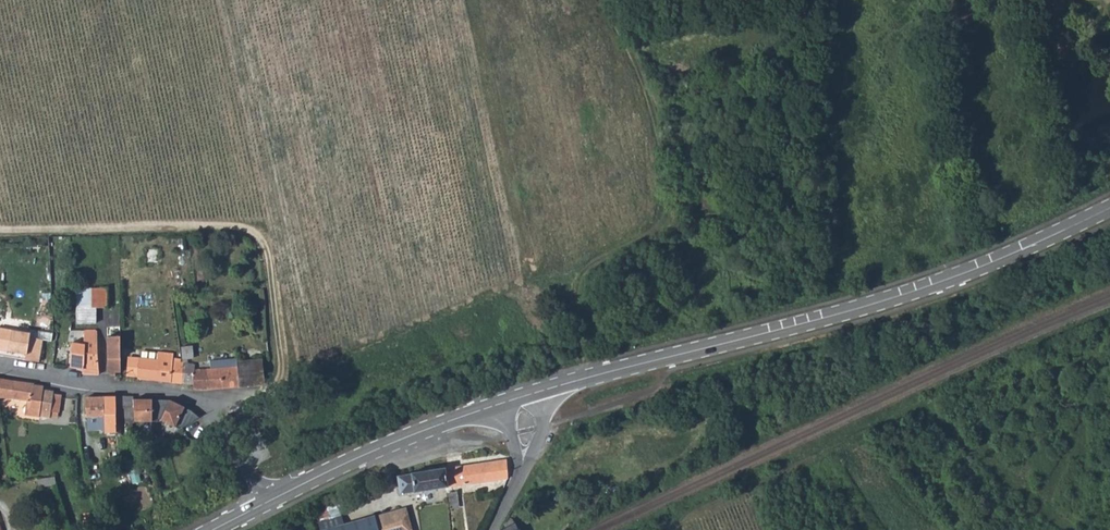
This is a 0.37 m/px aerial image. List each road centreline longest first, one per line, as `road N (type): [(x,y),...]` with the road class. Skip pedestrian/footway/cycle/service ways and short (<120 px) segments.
road 1 (secondary): [(548,389),(881,301),(1109,207)]
road 2 (track): [(0,231),(210,225),(260,235),(279,381),(211,410)]
road 3 (residential): [(260,505),(202,402),(0,367)]
road 4 (secondary): [(260,505),(378,448),(499,404)]

